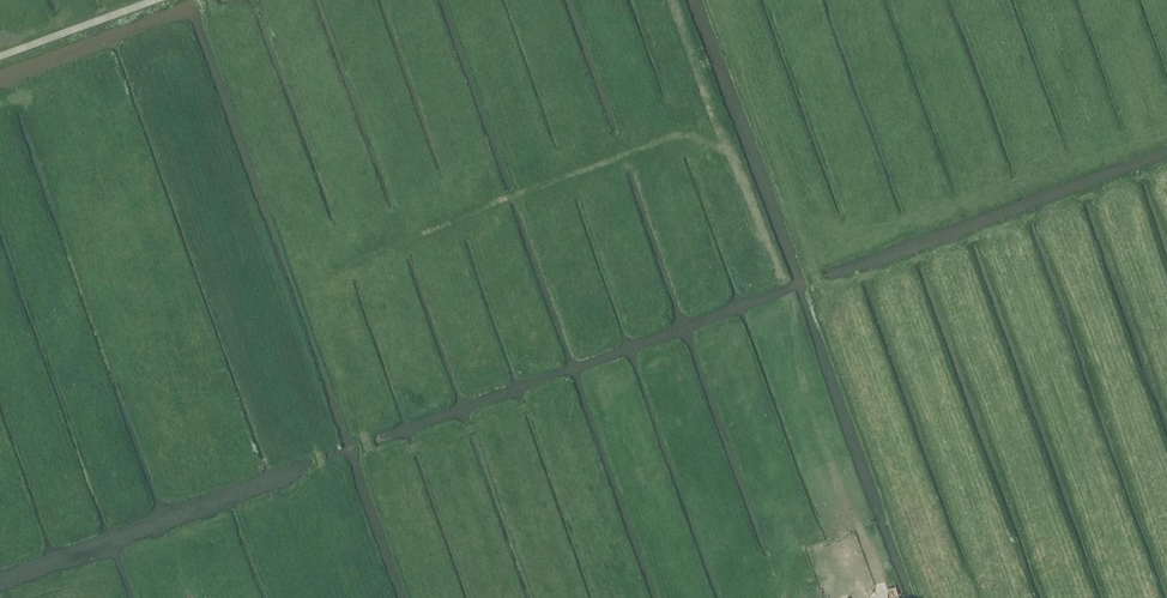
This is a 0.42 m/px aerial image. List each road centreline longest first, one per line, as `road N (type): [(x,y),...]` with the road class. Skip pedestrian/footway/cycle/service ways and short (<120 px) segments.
road 1 (track): [(148,0),(0,54)]

